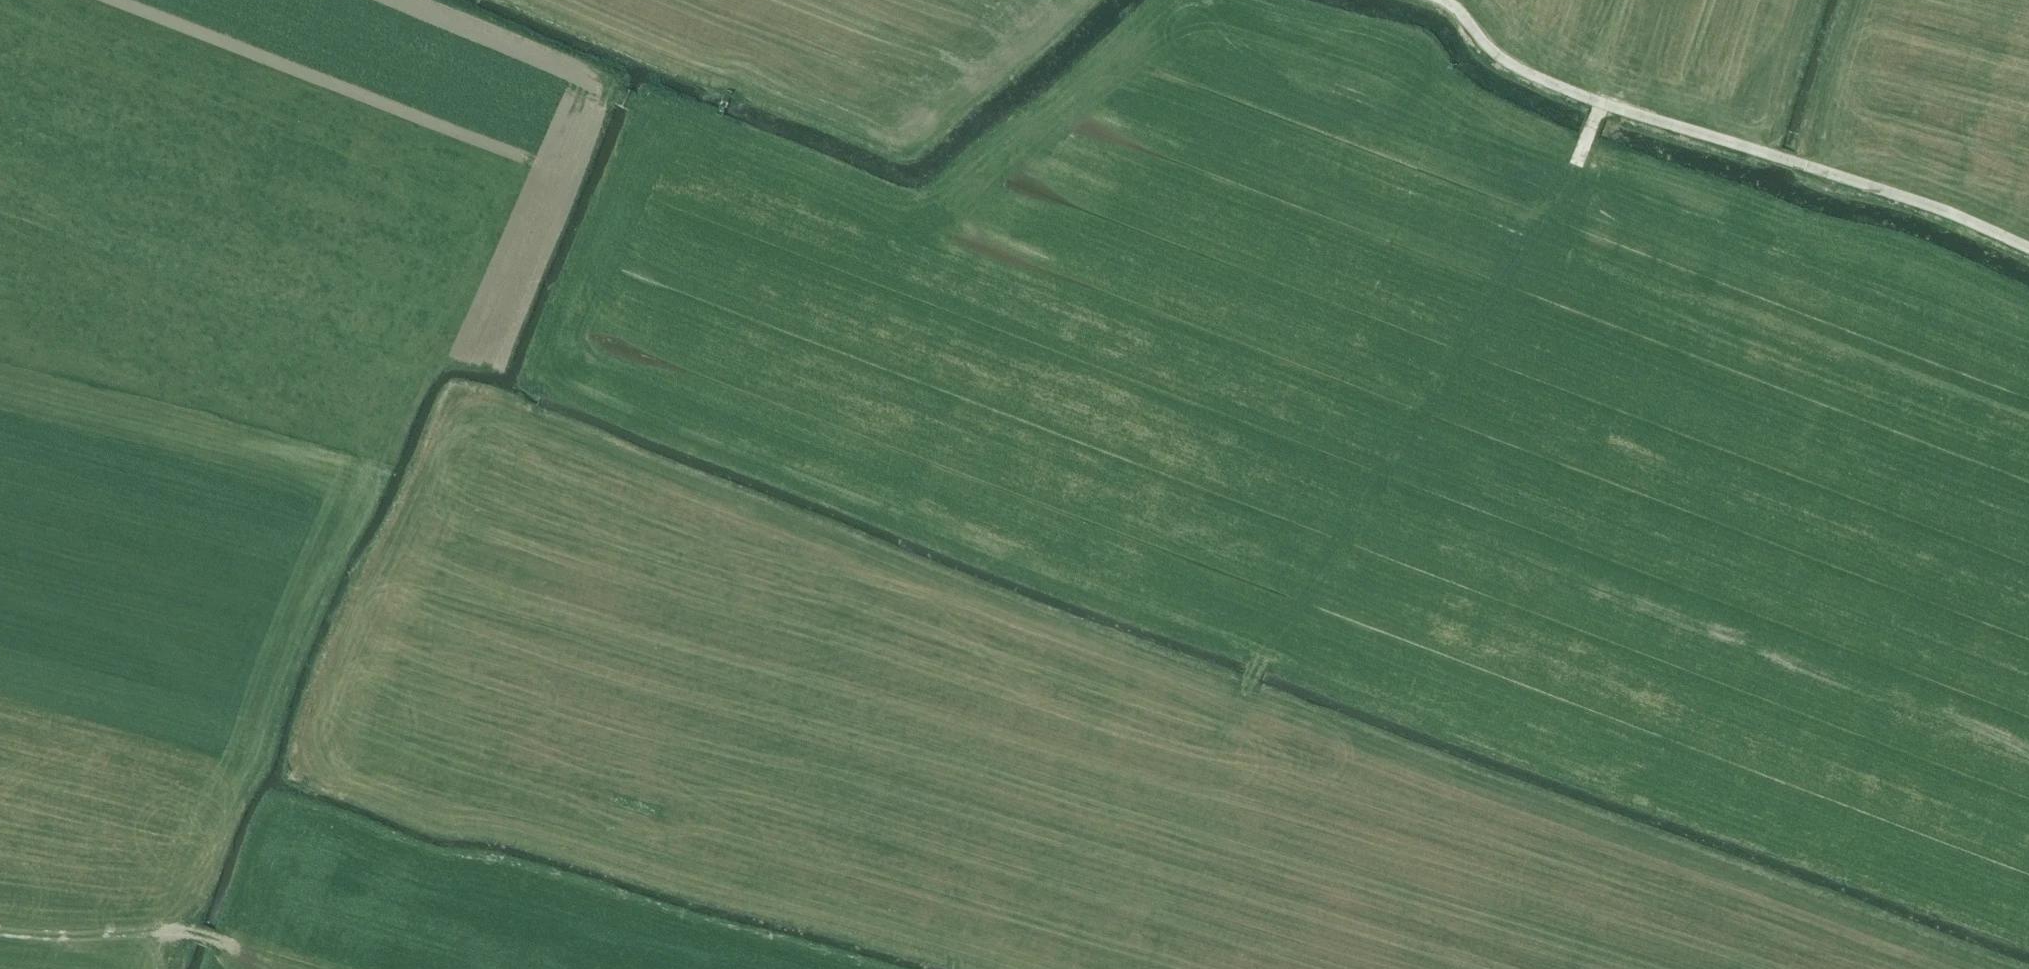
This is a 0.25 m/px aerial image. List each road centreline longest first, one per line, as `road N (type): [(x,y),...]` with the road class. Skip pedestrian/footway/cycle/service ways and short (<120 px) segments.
road 1 (track): [(2028,248),(1947,211),(1597,103),(1506,63),(1458,6),(1443,0)]

